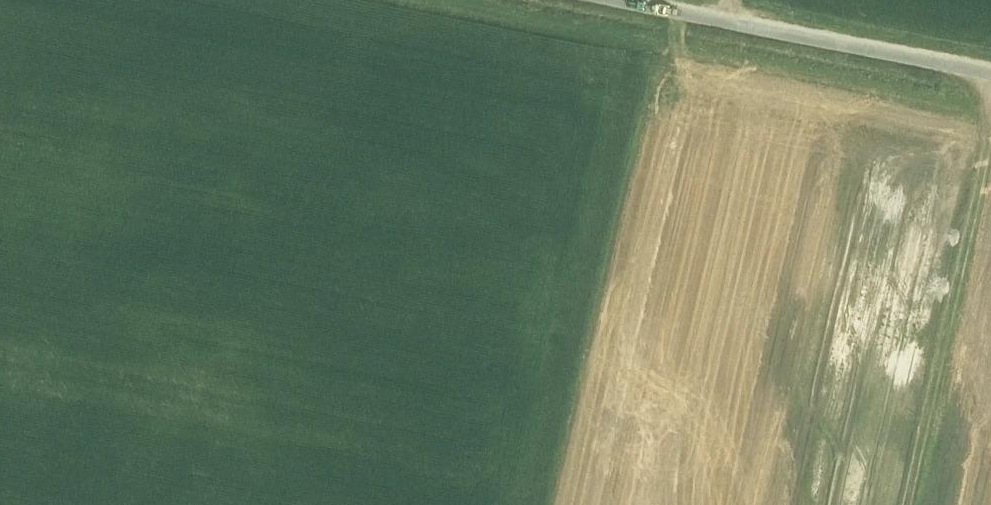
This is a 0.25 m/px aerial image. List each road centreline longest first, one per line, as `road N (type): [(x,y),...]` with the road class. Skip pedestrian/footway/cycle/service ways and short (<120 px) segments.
road 1 (unclassified): [(625,0),(990,73)]

